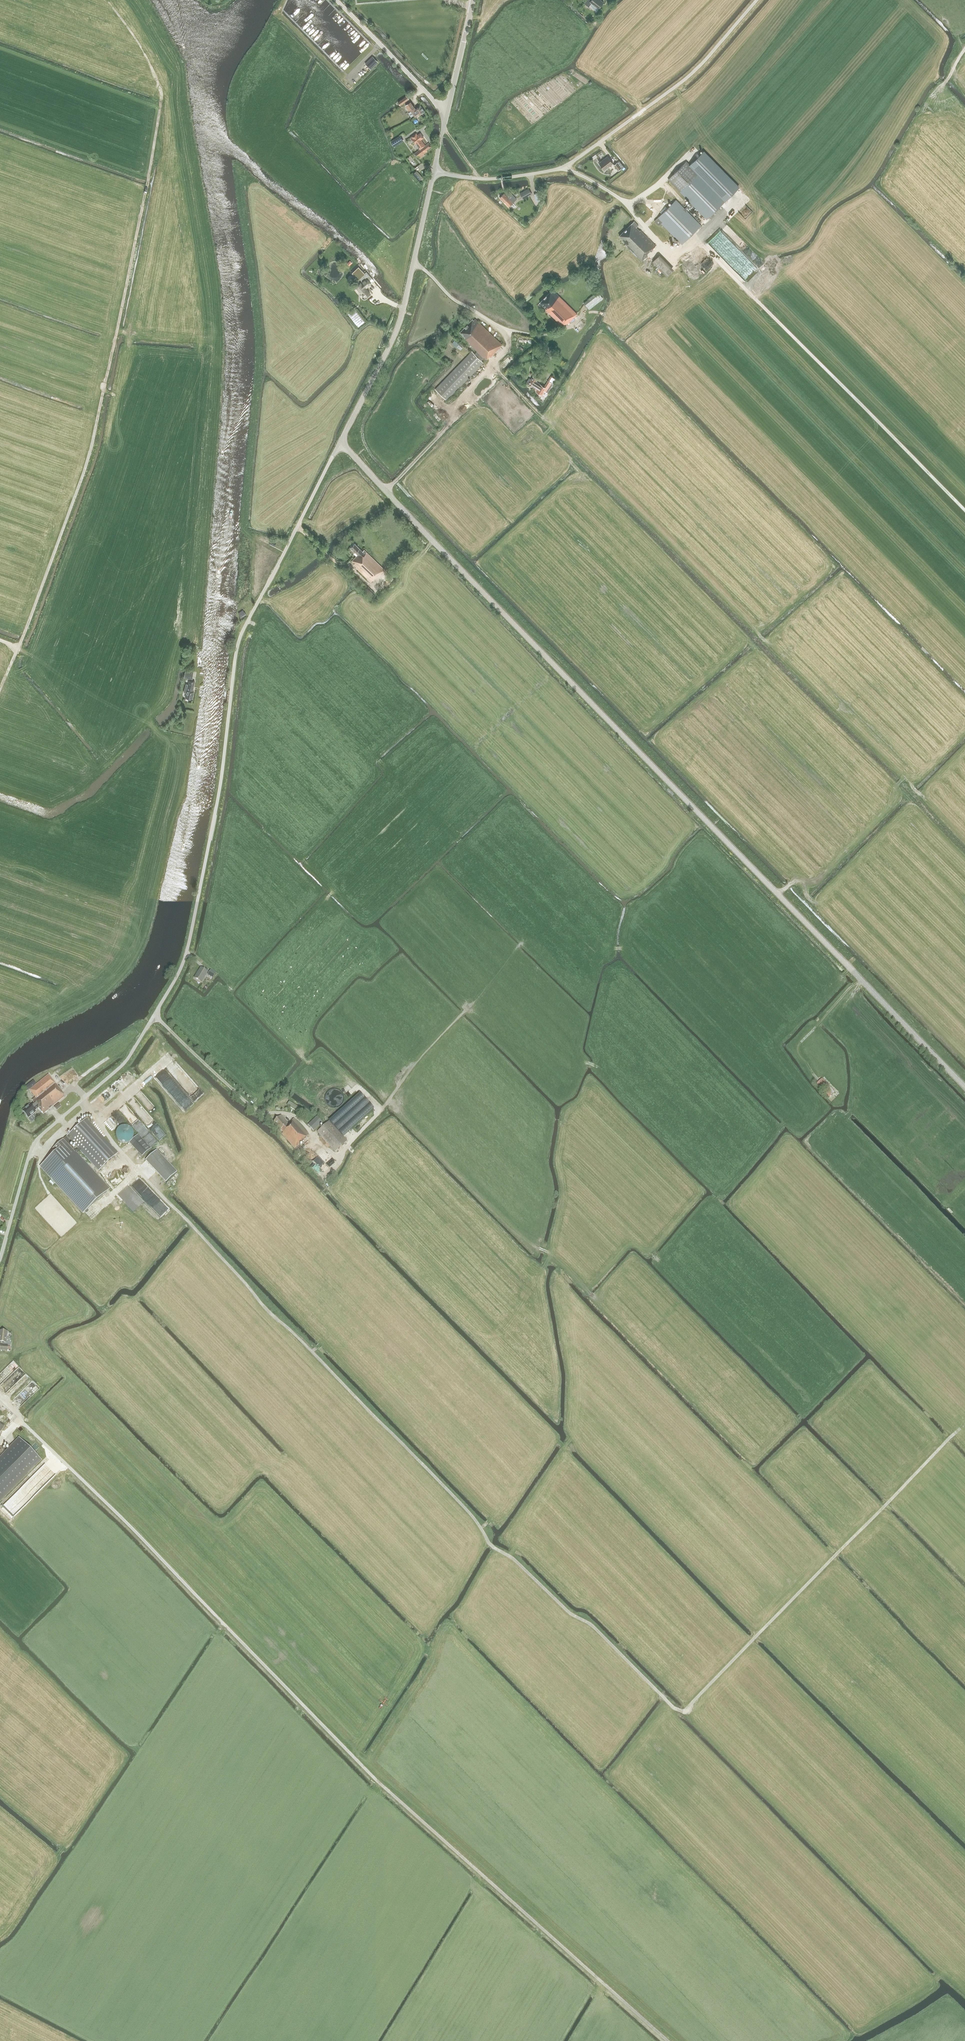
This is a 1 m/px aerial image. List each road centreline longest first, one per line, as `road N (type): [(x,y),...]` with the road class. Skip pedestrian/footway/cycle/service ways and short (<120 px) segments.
road 1 (track): [(123,1154),(458,1501),(490,1544),(684,1712),(960,1429)]
road 2 (track): [(668,2040),(373,1777),(1,1402)]
road 3 (unclassified): [(0,1257),(36,1141),(125,1062),(183,964),(219,792),(239,640),(339,445)]
road 4 (tertiary): [(964,1086),(339,445)]
road 5 (track): [(964,511),(697,240)]
road 6 (tertiary): [(339,445),(400,321),(433,171)]
road 7 (unclassified): [(673,89),(556,169),(488,179),(433,171)]
road 8 (track): [(317,1141),(337,1156),(467,1009)]
road 9 (track): [(385,491),(453,421),(445,412),(487,370)]
road 10 (unclassified): [(441,111),(336,0)]
road 11 (track): [(818,1080),(799,1044),(861,980)]
road 12 (unclassified): [(673,89),(757,0)]

